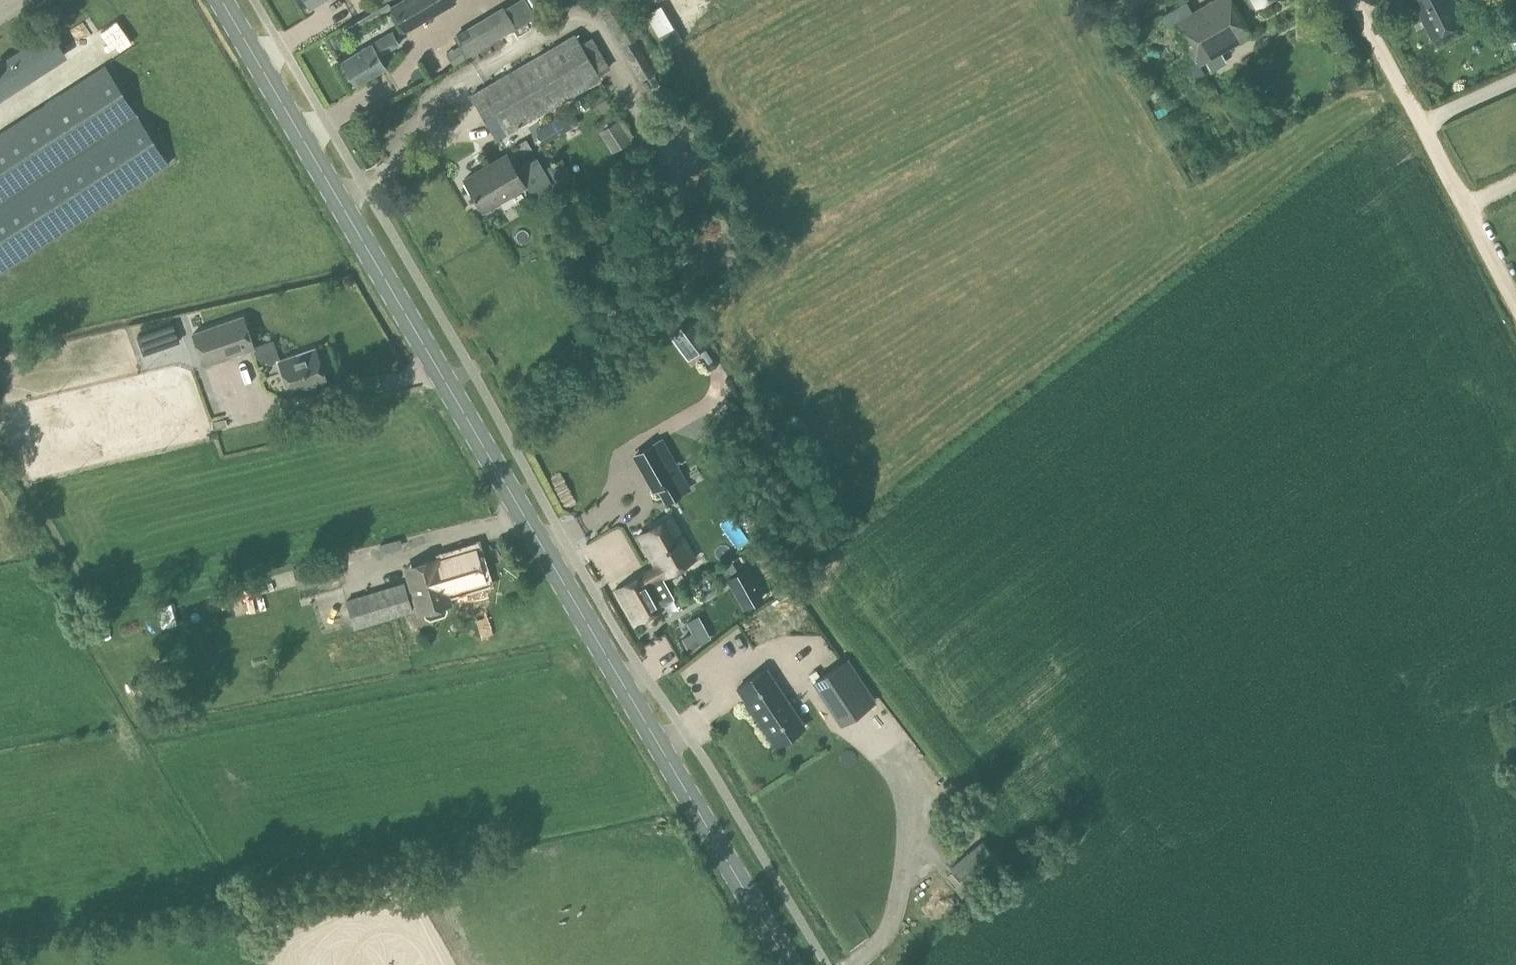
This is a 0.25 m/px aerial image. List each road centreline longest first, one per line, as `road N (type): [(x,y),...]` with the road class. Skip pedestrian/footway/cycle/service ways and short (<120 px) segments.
road 1 (primary): [(791,964),(224,0)]
road 2 (track): [(1515,306),(1351,0)]

